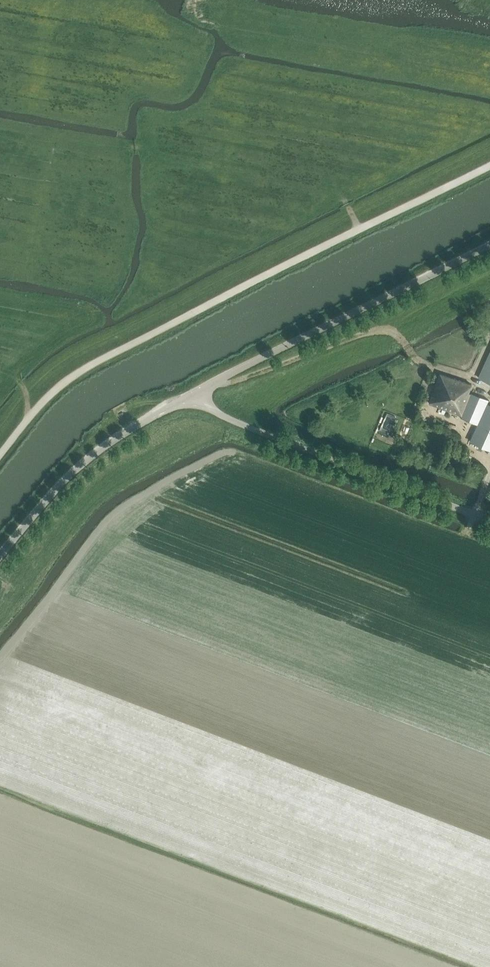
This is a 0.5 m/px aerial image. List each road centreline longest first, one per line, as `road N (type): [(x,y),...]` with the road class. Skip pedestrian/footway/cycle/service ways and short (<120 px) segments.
road 1 (track): [(0,454),(49,396),(86,368),(489,167)]
road 2 (unclassified): [(189,398),(489,247)]
road 3 (unclassified): [(489,521),(189,398)]
road 4 (unclassified): [(0,553),(86,456),(154,411),(189,398)]

